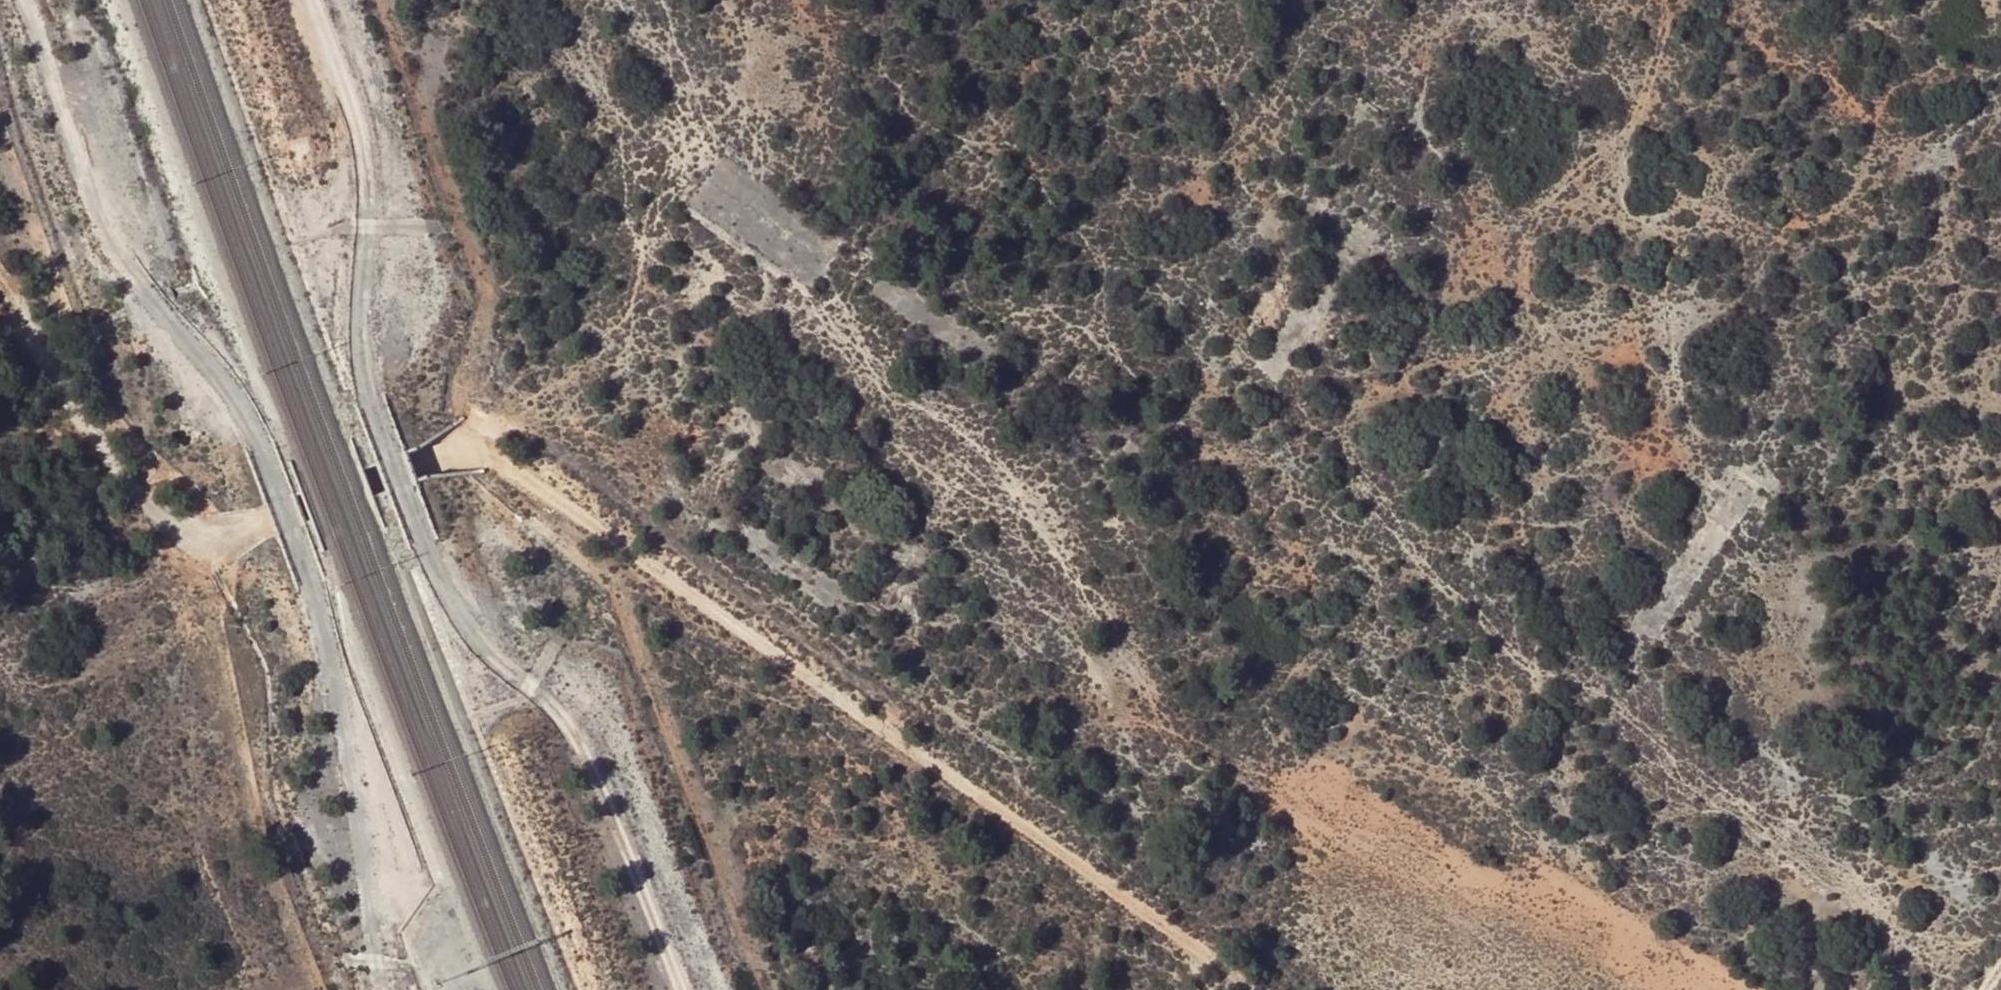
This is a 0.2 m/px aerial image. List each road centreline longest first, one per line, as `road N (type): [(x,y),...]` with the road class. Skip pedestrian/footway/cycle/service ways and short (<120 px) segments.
road 1 (track): [(1258,989),(513,469),(482,450),(459,448),(410,465)]
road 2 (track): [(265,520),(192,533),(161,520),(131,494),(74,414),(0,294)]
road 3 (track): [(265,520),(410,465)]

